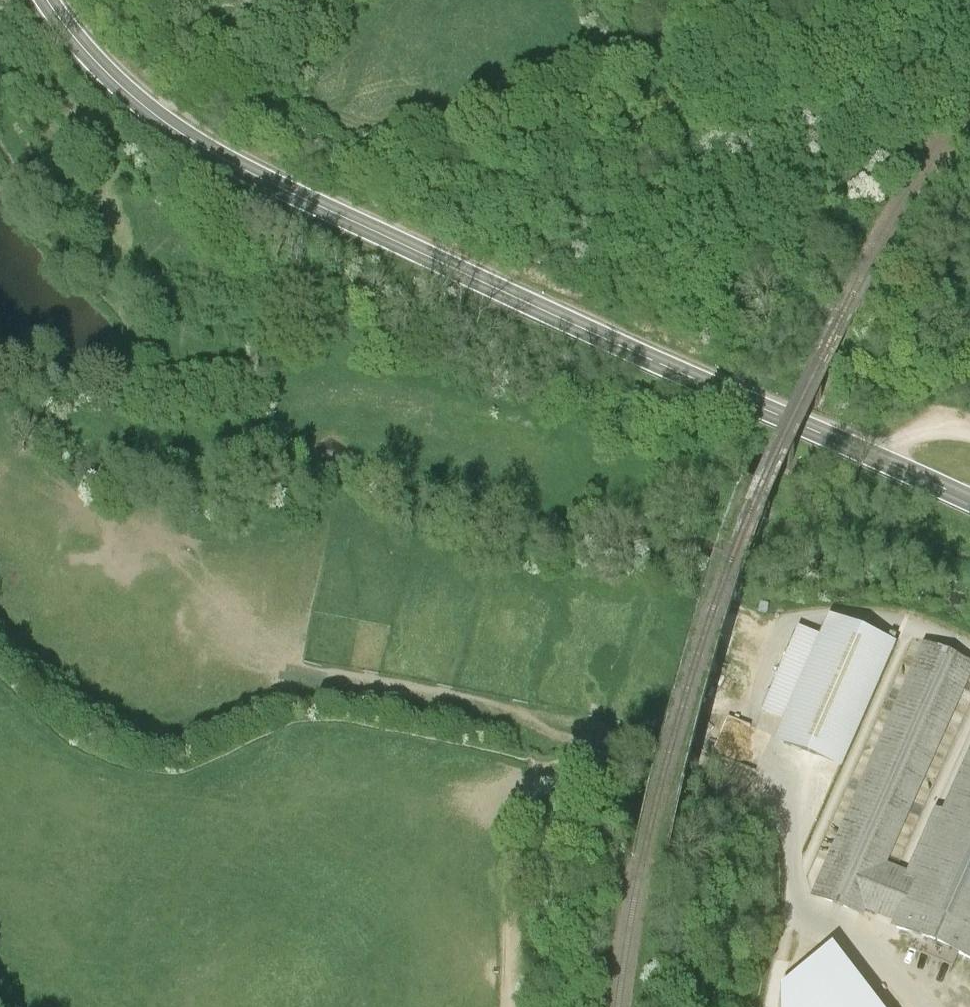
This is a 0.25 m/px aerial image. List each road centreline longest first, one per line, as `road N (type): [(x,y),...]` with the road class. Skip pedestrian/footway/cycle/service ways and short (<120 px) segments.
road 1 (secondary): [(44,0),(136,105),(196,149),(969,505)]
road 2 (track): [(928,1006),(813,920),(791,875),(784,818),(754,779),(707,745),(663,730),(598,728),(558,733),(526,752),(508,836),(511,1006)]

